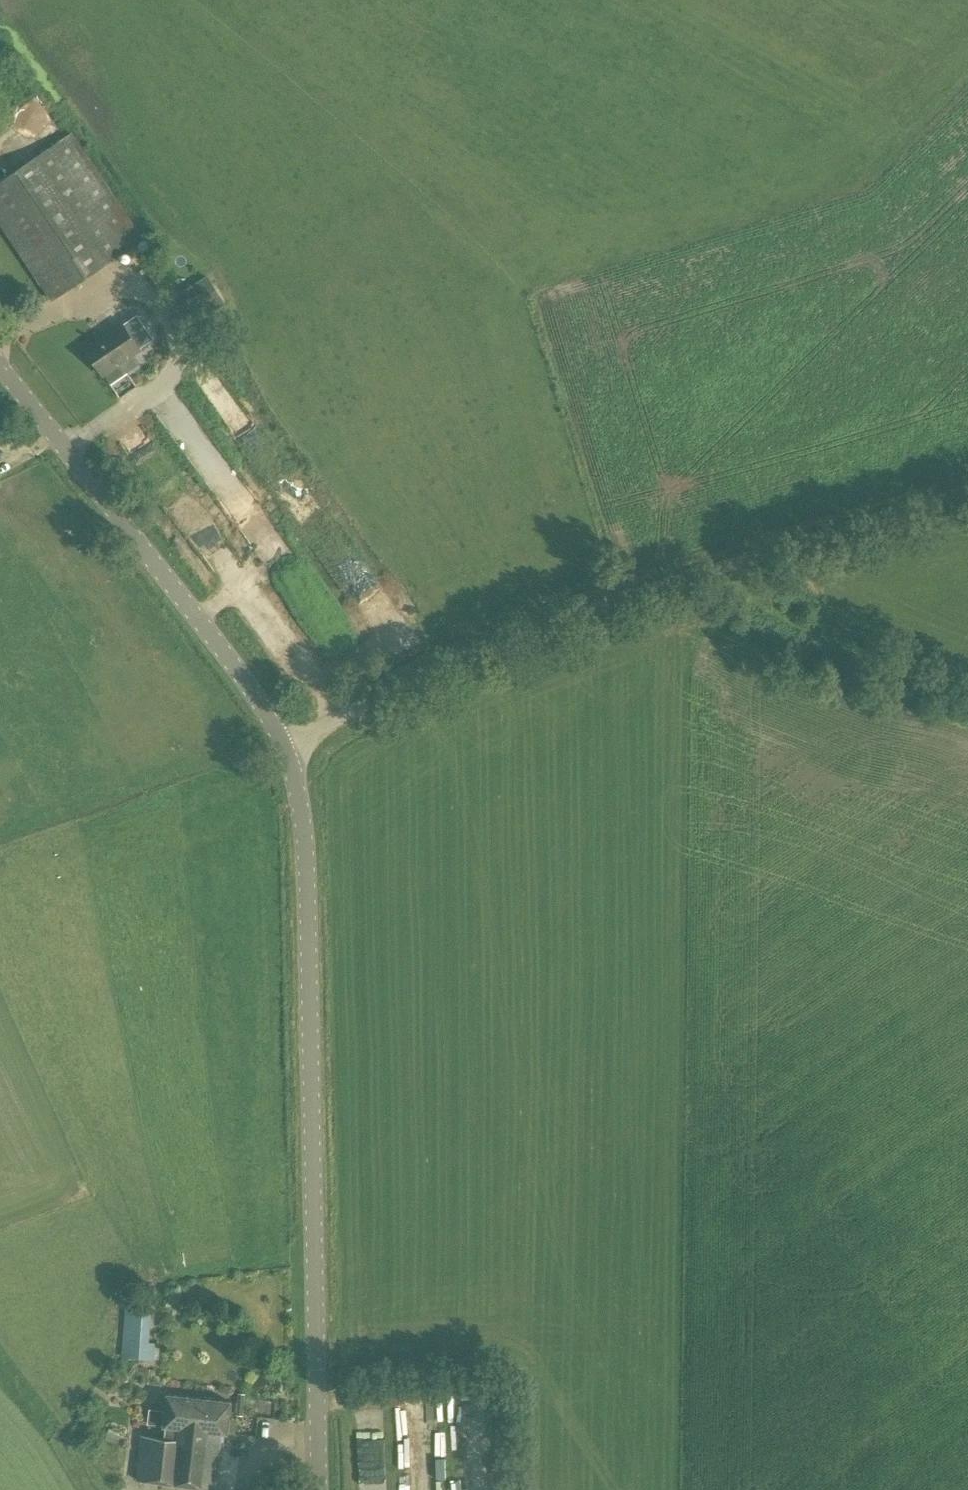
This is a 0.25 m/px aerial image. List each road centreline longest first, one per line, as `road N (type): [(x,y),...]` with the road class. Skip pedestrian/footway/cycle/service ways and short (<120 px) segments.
road 1 (tertiary): [(313,1489),(298,790),(283,745)]
road 2 (unclassified): [(283,745),(354,700),(633,593),(967,490)]
road 3 (tertiary): [(283,745),(0,369)]

